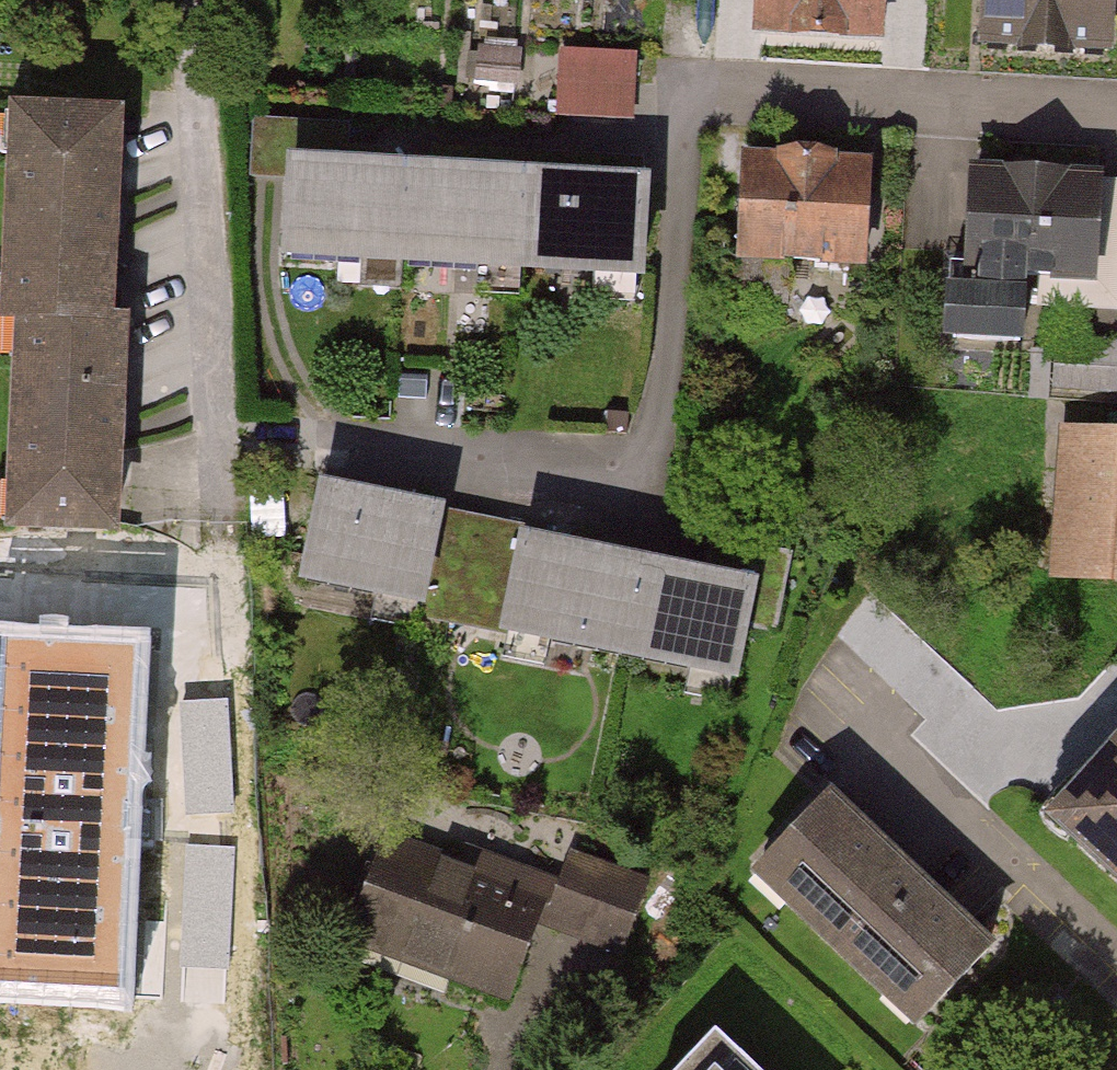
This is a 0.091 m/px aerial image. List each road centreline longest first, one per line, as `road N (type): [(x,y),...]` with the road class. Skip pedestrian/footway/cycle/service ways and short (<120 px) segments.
road 1 (residential): [(1116,113),(687,82),(667,359),(642,455),(593,471),(352,445)]
road 2 (residential): [(182,0),(220,509)]
road 3 (residential): [(1116,958),(890,734)]

